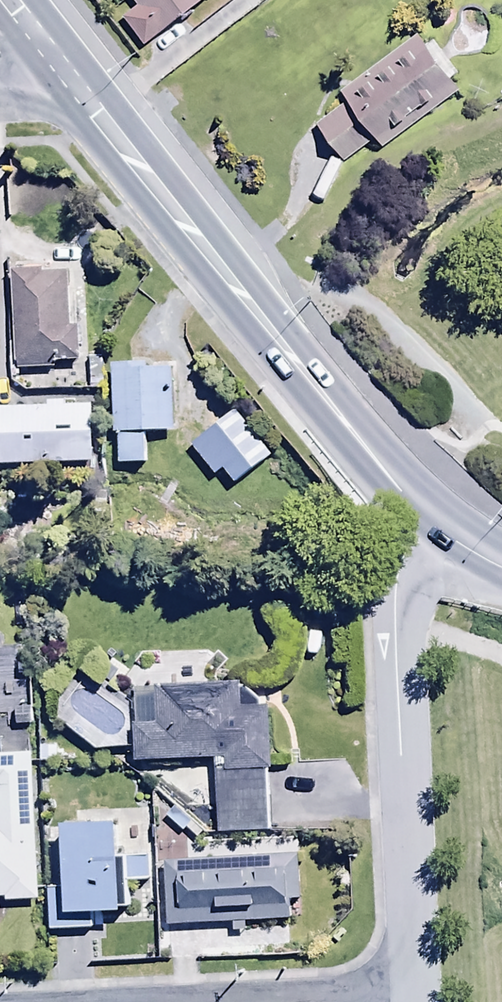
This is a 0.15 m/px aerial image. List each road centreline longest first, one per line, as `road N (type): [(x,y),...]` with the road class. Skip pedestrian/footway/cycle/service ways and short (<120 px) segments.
road 1 (secondary): [(414,512),(38,36)]
road 2 (residential): [(411,1000),(387,590),(414,512)]

